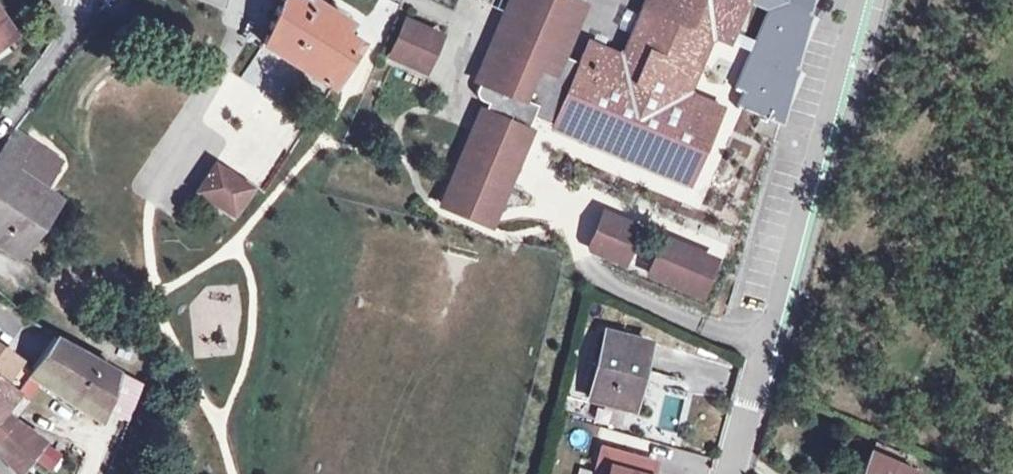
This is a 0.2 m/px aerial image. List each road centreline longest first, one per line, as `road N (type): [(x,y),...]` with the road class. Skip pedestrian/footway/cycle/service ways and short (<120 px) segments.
road 1 (unclassified): [(855,0),(729,473)]
road 2 (residential): [(0,122),(69,29),(75,0)]

